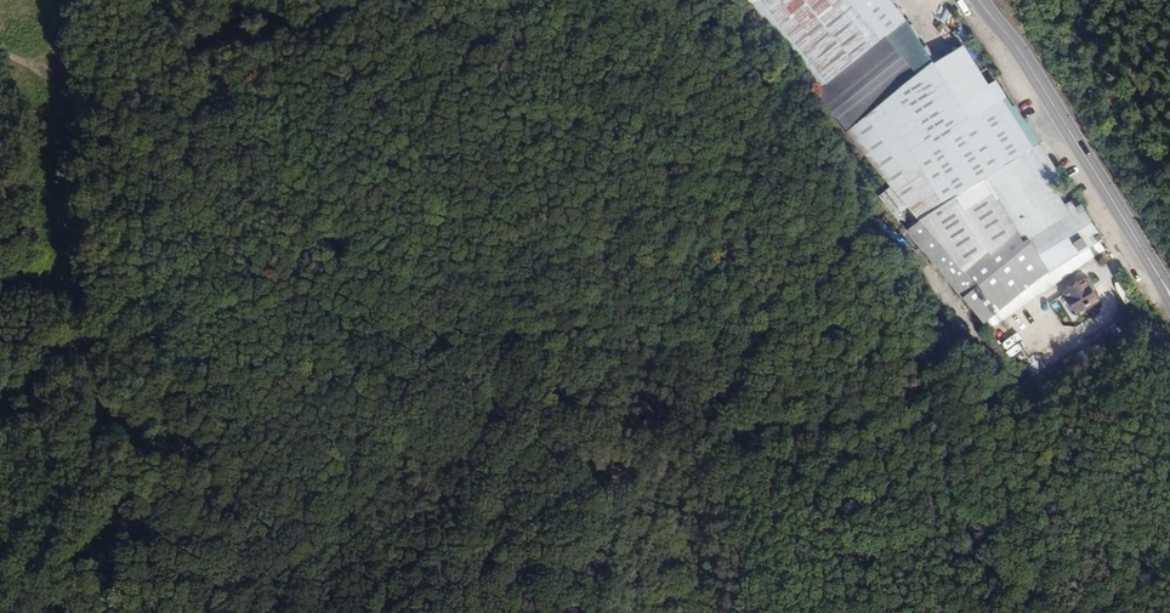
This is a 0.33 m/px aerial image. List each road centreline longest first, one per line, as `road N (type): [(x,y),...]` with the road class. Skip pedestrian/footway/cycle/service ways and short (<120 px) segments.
road 1 (track): [(0,49),(135,129),(584,359),(603,348),(638,349),(674,361),(699,388),(708,422),(1106,612)]
road 2 (secondary): [(1169,295),(1018,49),(979,0)]

